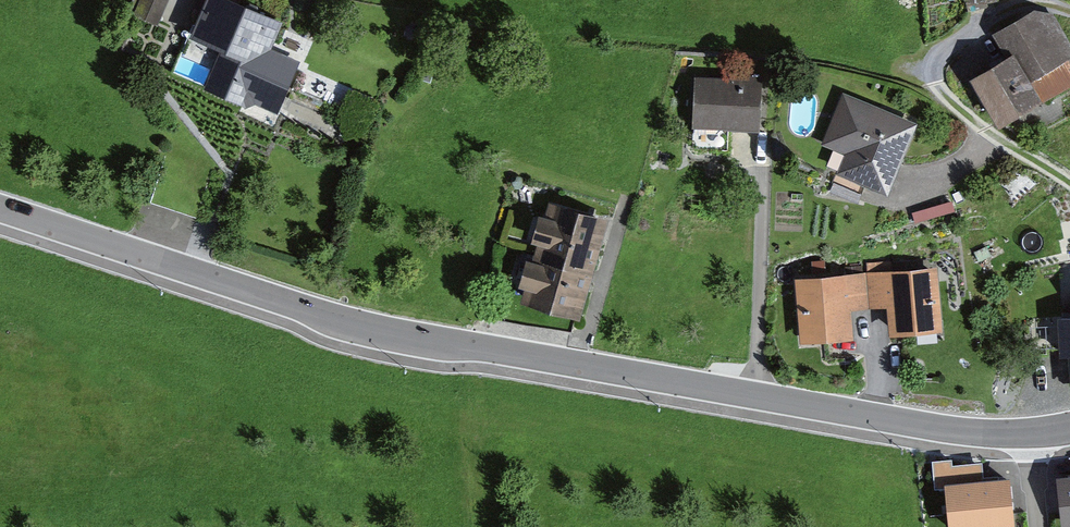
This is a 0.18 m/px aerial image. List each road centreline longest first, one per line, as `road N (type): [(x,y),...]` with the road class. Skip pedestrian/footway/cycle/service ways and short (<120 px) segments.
road 1 (tertiary): [(0,209),(383,329),(975,433),(1069,426)]

